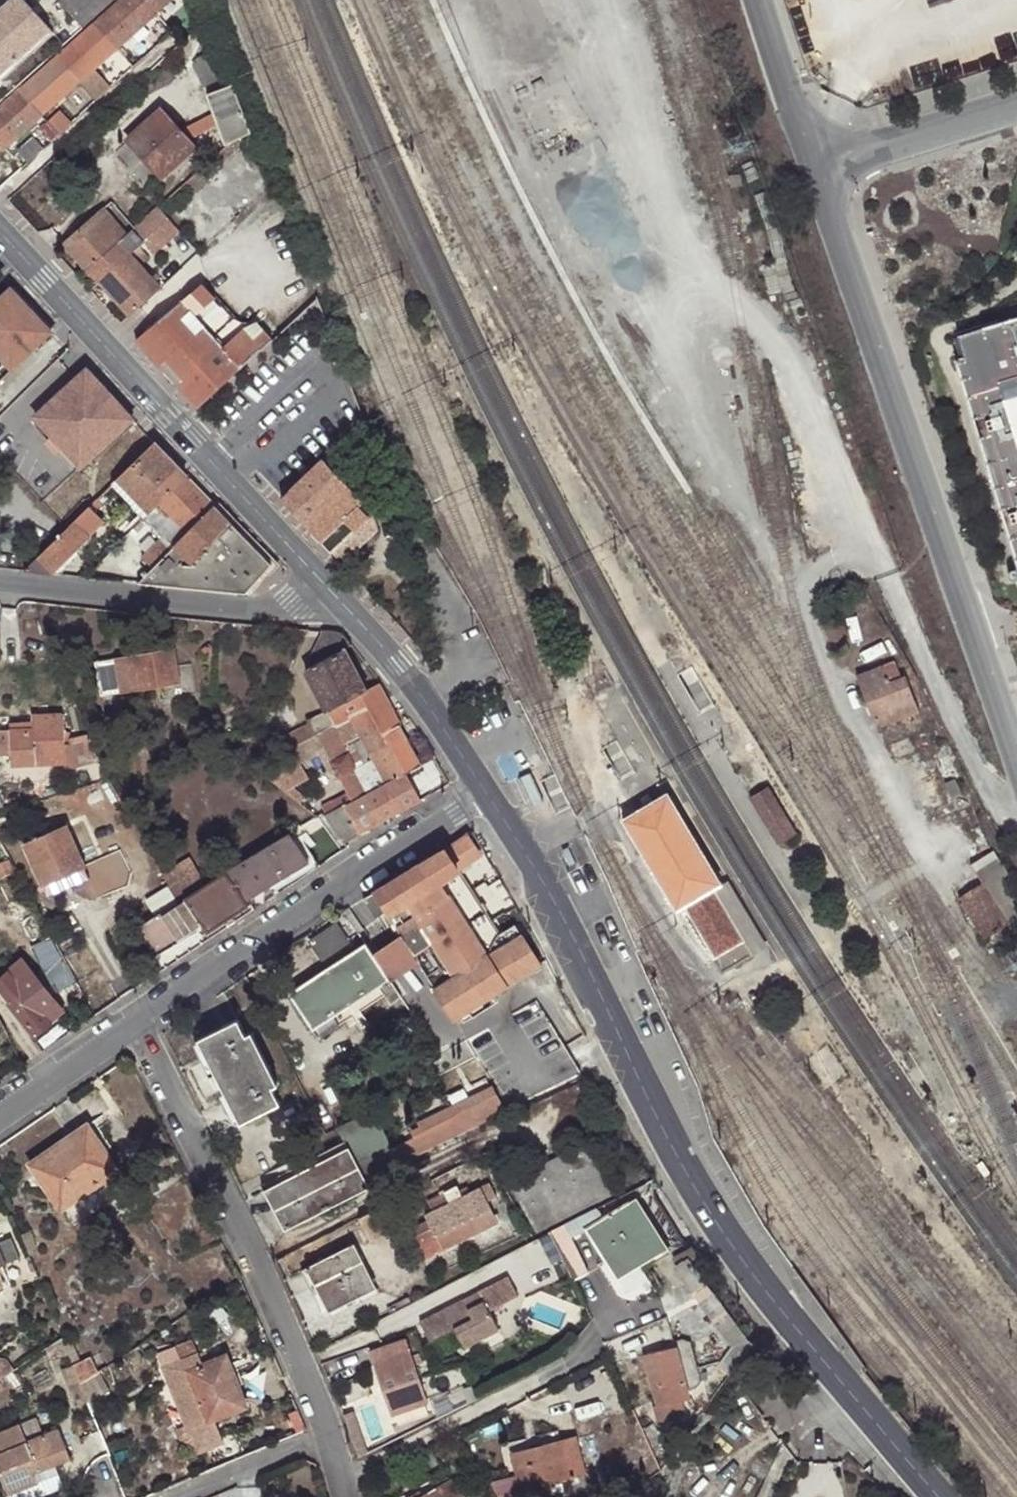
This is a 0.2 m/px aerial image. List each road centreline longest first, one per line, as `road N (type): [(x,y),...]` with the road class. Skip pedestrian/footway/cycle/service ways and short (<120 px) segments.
road 1 (tertiary): [(485,790),(593,974),(710,1213),(938,1496)]
road 2 (tertiary): [(819,165),(1016,758)]
road 3 (tertiary): [(0,233),(344,613)]
road 4 (unclassified): [(147,1015),(458,816),(485,790)]
road 5 (unclassified): [(0,581),(344,613)]
road 6 (unclassified): [(523,1168),(500,1128),(250,1259)]
road 7 (residential): [(147,1015),(250,1259)]
road 8 (residential): [(569,1363),(347,1478)]
road 9 (tertiary): [(344,613),(399,665),(485,790)]
road 10 (unclassified): [(455,1240),(465,1258),(289,1350)]
road 11 (residential): [(819,165),(1016,105)]
road 12 (unclassified): [(0,1113),(147,1015)]
road 13 (tertiary): [(765,0),(819,165)]
road 14 (residential): [(178,1496),(324,1432)]

